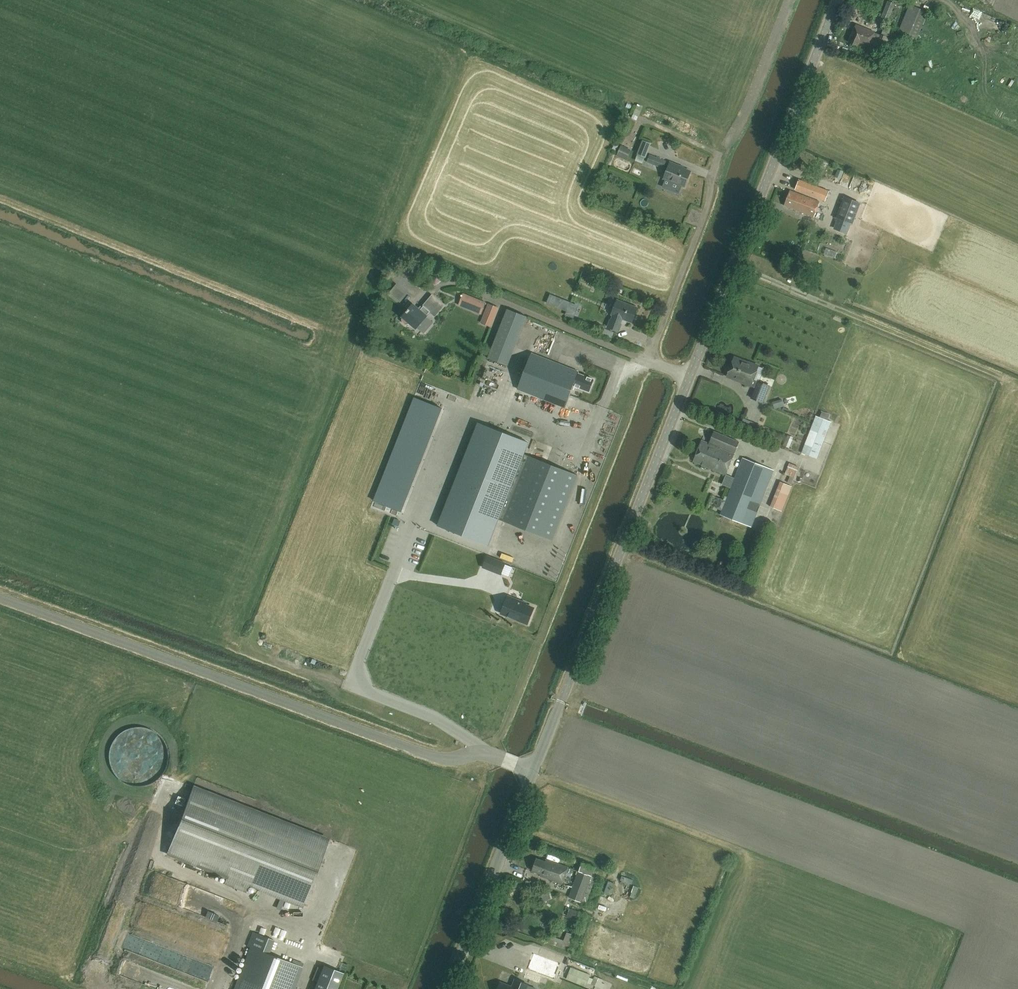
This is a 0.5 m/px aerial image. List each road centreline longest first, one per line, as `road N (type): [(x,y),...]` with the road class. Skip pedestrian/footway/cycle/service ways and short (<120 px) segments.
road 1 (tertiary): [(447,988),(689,378)]
road 2 (tertiary): [(689,378),(838,0)]
road 3 (track): [(719,155),(702,128),(408,0)]
road 4 (track): [(528,782),(557,780),(731,847)]

